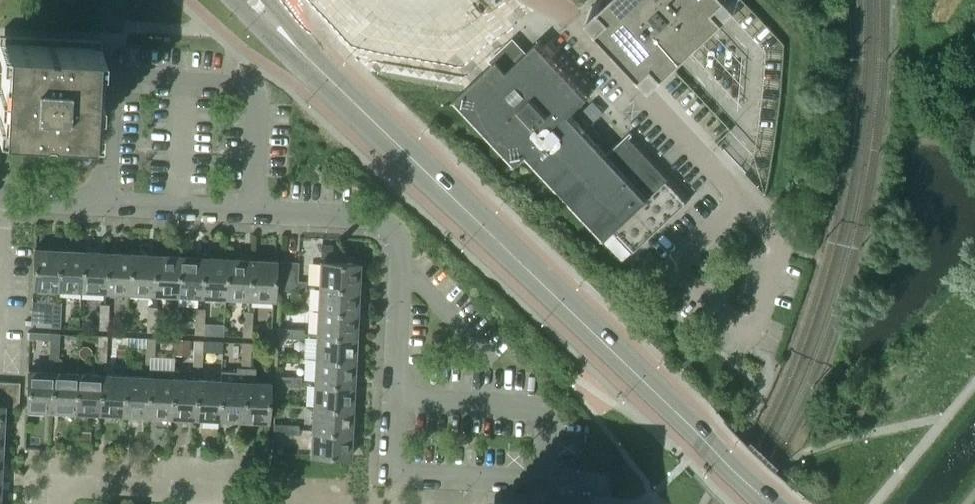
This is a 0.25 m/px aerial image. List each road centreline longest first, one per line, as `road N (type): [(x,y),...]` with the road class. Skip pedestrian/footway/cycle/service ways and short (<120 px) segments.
road 1 (tertiary): [(770,503),(284,35)]
road 2 (residential): [(391,401),(393,222),(1,202)]
road 3 (residential): [(391,401),(543,409),(540,482),(389,474)]
road 4 (unclassified): [(741,201),(664,272),(753,342),(782,245),(760,222)]
road 5 (unclassified): [(741,201),(567,18),(533,0)]
road 6 (residential): [(228,492),(60,485)]

